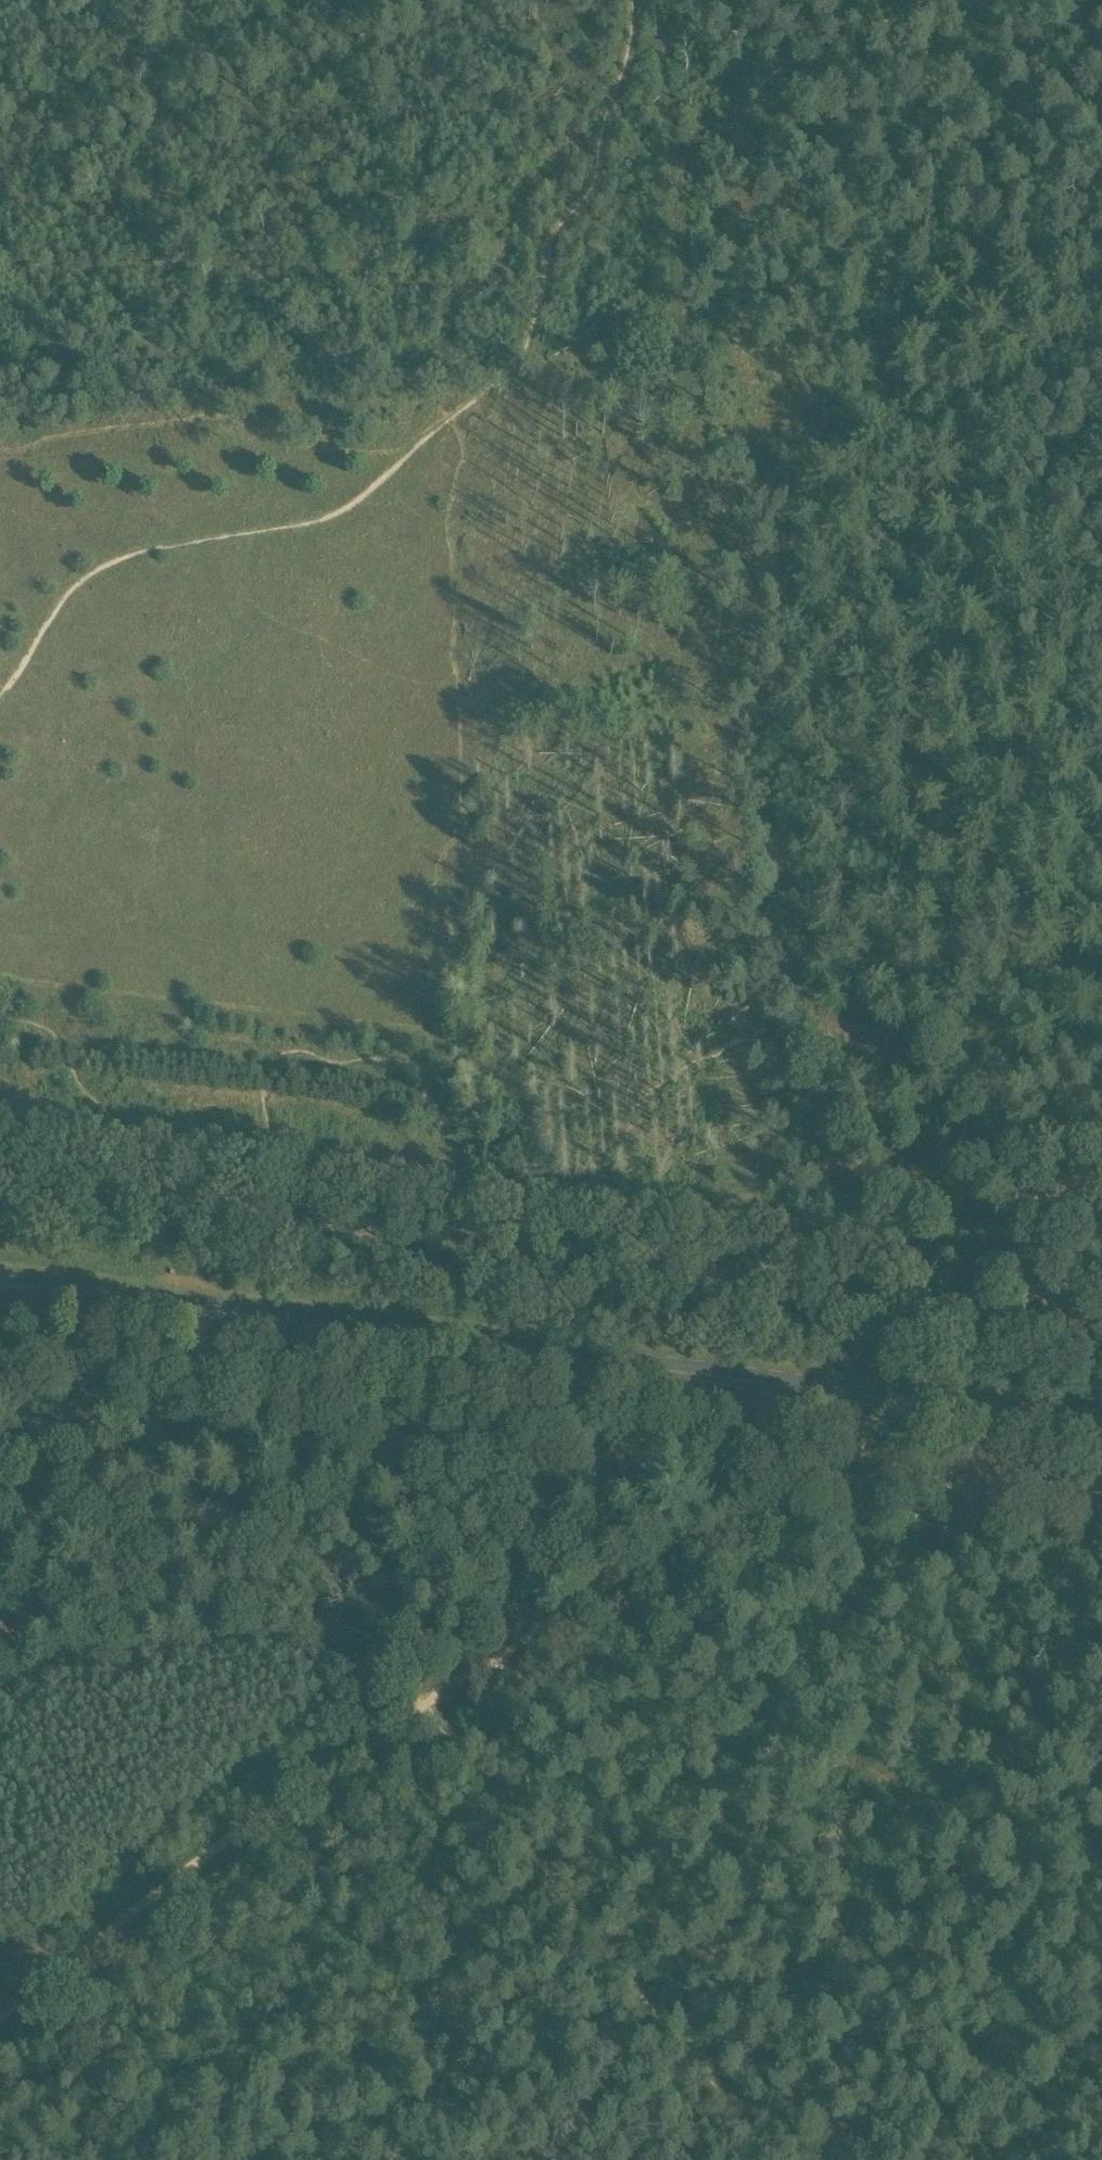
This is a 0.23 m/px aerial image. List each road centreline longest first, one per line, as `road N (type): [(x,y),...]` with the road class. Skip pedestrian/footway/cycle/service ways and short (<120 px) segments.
road 1 (primary): [(0,1280),(1101,1421)]
road 2 (track): [(448,1689),(655,1988),(755,2159)]
road 3 (track): [(448,1689),(220,1845),(0,2017)]
road 4 (track): [(0,1661),(131,1626),(288,1618),(382,1630),(429,1662),(448,1689)]
road 5 (track): [(766,1378),(758,1453),(730,1501),(654,1564),(493,1664)]

